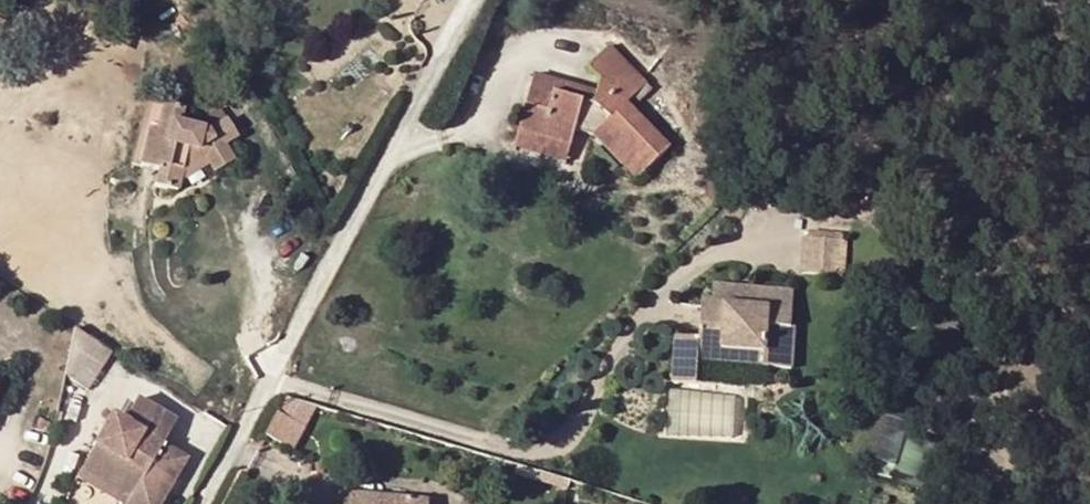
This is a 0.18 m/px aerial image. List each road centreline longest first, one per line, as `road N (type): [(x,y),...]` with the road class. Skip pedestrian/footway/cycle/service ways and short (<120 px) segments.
road 1 (residential): [(461,0),(190,503)]

